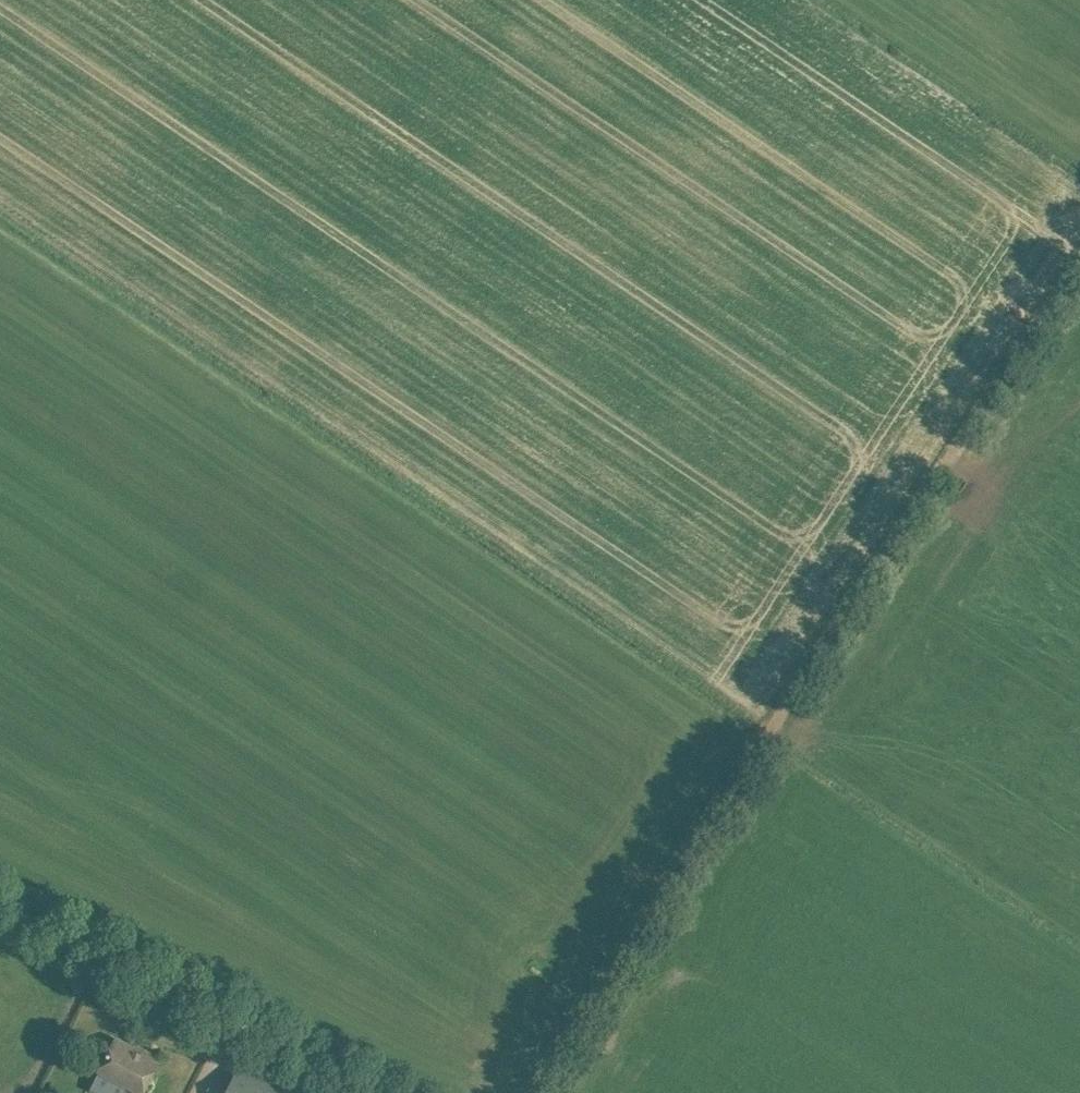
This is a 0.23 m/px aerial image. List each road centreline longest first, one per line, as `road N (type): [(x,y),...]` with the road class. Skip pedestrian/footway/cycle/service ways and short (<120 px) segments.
road 1 (unclassified): [(346,1092),(0,914)]

